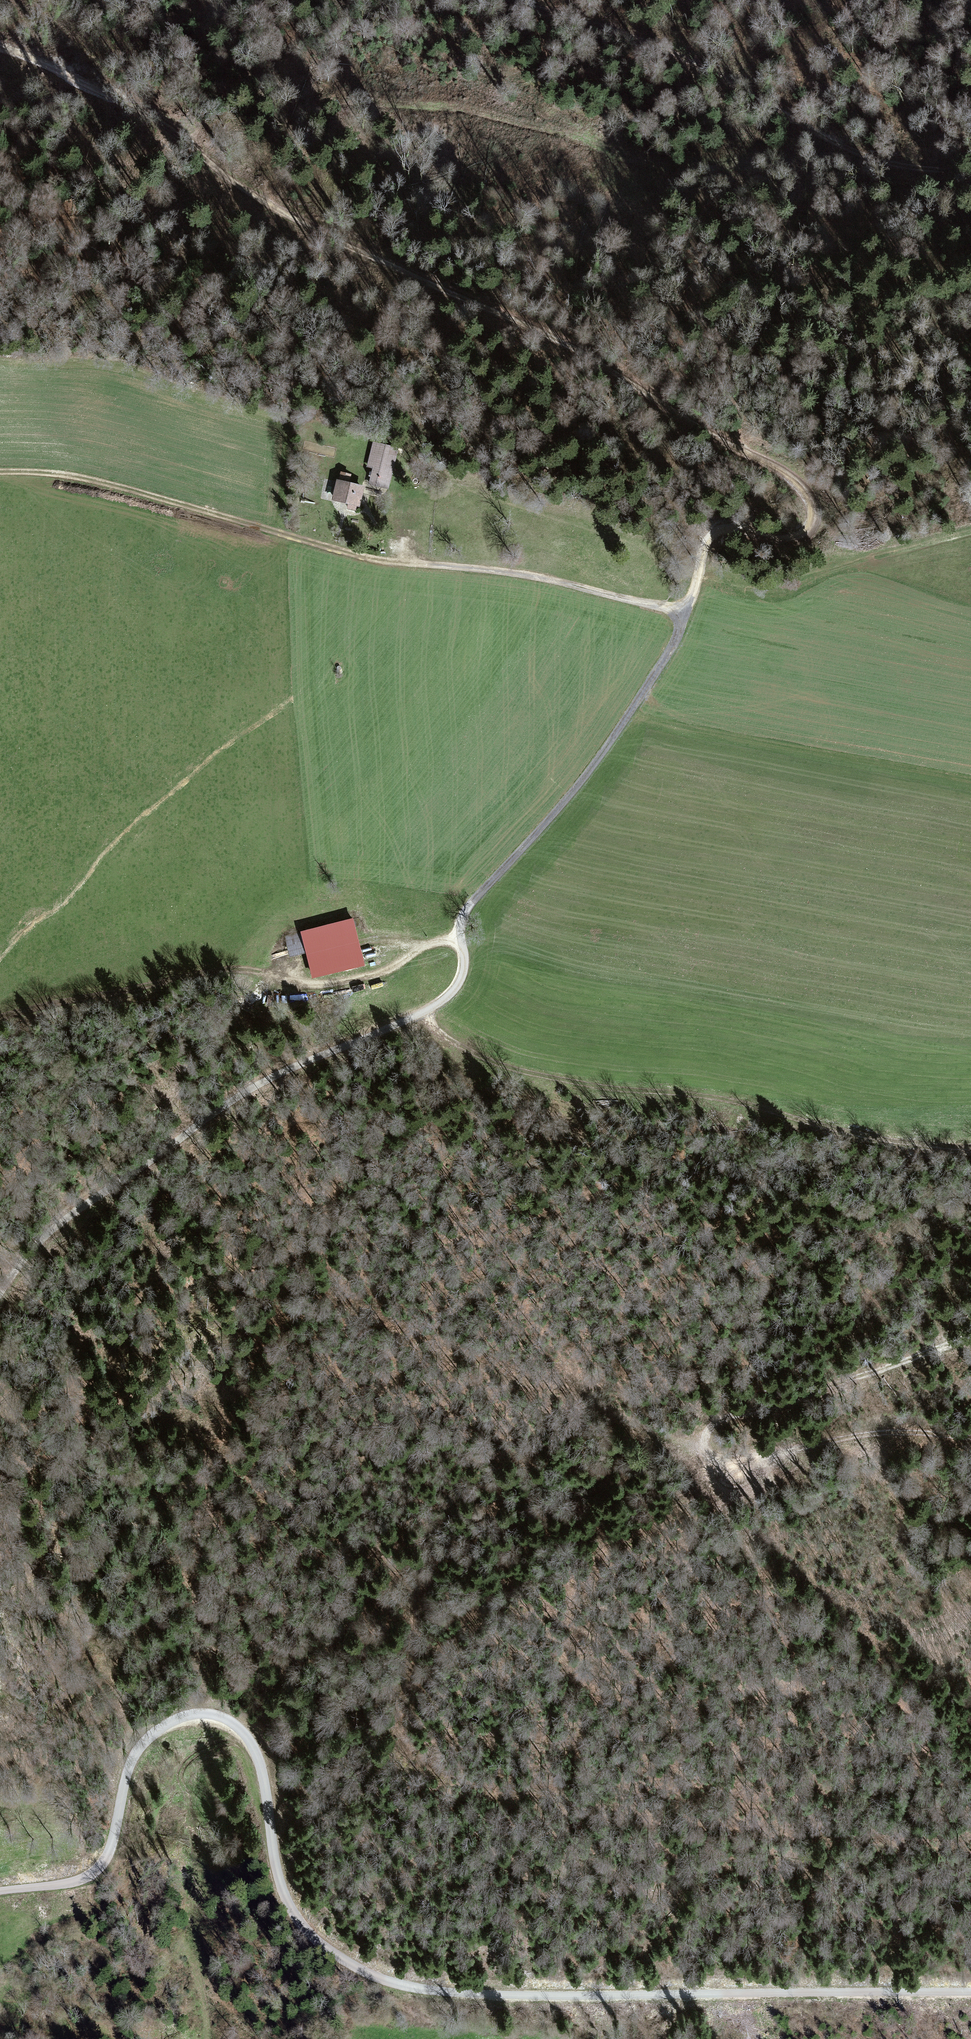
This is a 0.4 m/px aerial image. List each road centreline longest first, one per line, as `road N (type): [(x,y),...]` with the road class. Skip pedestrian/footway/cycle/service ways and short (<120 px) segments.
road 1 (unclassified): [(970,1992),(540,1995),(382,1979),(339,1958),(296,1917),(278,1873),(259,1761),(242,1731),(211,1714),(176,1719),(137,1752),(98,1869),(70,1882),(0,1891)]
road 2 (track): [(0,46),(147,111),(276,209),(573,346),(801,484),(812,507),(806,532),(781,541),(746,528),(718,535),(687,614)]
road 3 (track): [(970,1839),(621,1808),(420,1764),(400,1738),(417,1601),(404,1569),(251,1485),(225,1454)]
road 4 (track): [(687,614),(522,573),(377,559),(64,473),(0,470)]
road 5 (track): [(425,1013),(440,1034),(465,1049),(538,1073),(782,1105),(895,1136),(970,1137)]
road 6 (track): [(970,1439),(866,1434),(731,1463),(710,1455),(705,1442),(720,1420),(970,1337)]
road 7 (track): [(425,1013),(251,1091),(71,1220),(0,1298)]
road 8 (track): [(532,0),(663,47),(857,153),(970,168)]
road 9 (track): [(0,1016),(219,971),(332,985),(376,973),(423,945),(458,942)]
road 10 (track): [(706,1449),(382,1317),(327,1258)]
road 11 (track): [(637,707),(970,779)]
road 12 (track): [(637,707),(471,904),(458,942)]

